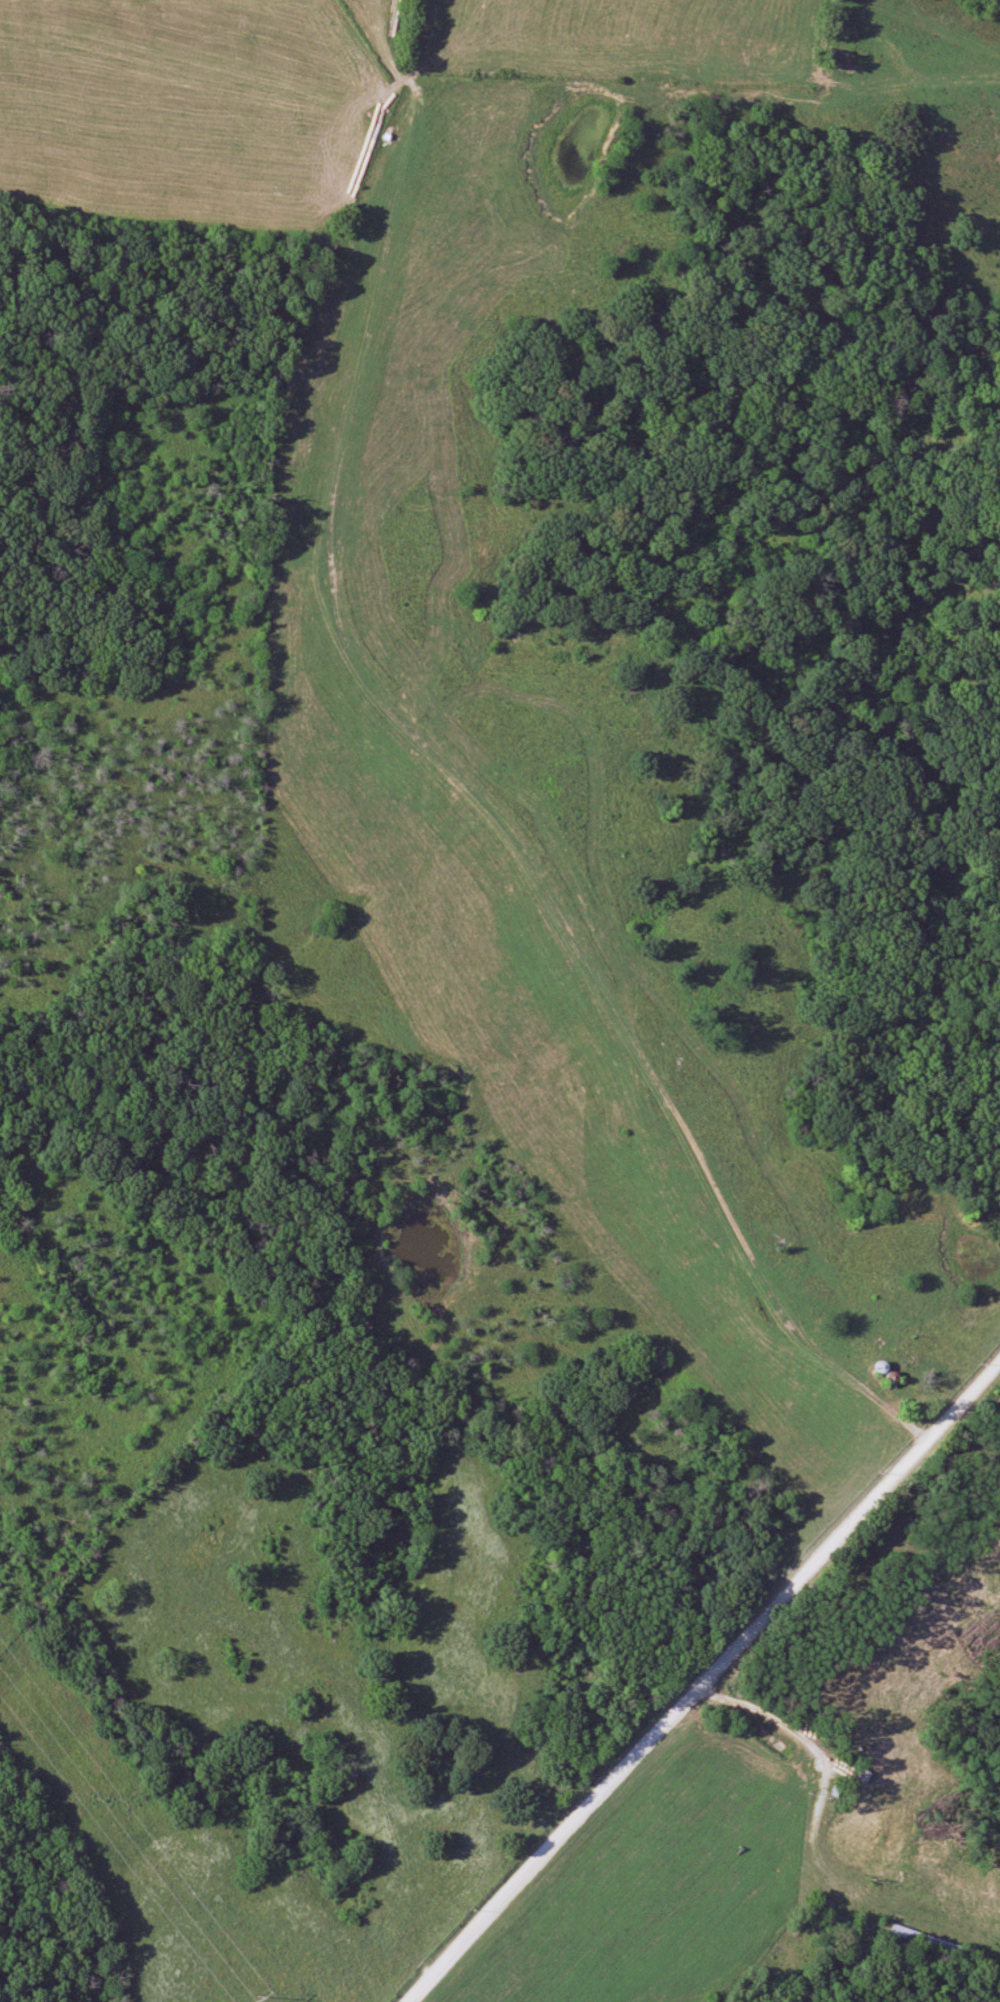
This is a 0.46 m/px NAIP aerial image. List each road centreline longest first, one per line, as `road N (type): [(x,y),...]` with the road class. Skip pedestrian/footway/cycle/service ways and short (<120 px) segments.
road 1 (residential): [(408,2001),(999,1360)]

